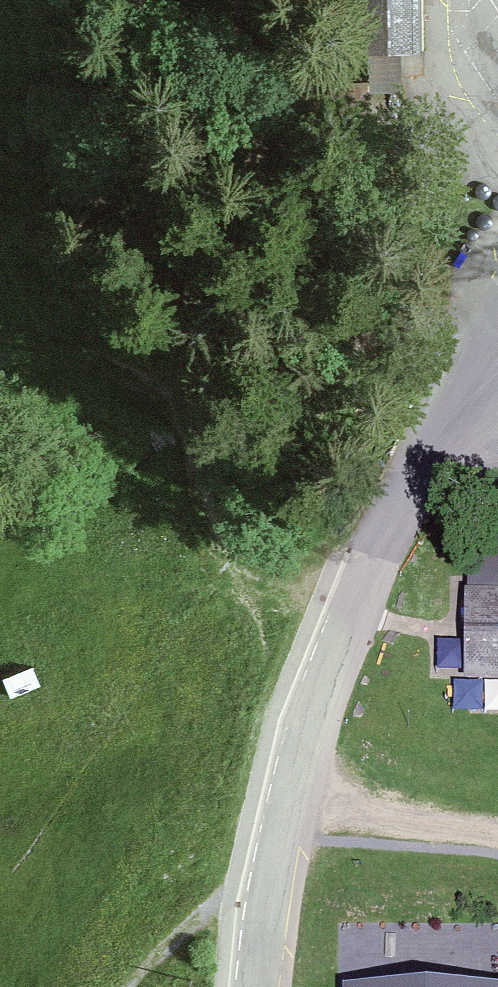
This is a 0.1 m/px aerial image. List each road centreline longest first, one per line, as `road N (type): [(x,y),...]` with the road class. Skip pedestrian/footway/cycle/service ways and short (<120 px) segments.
road 1 (unclassified): [(497,409),(438,461),(331,627),(282,811),(262,986)]
road 2 (track): [(331,627),(244,571),(194,425),(61,185),(0,167)]

